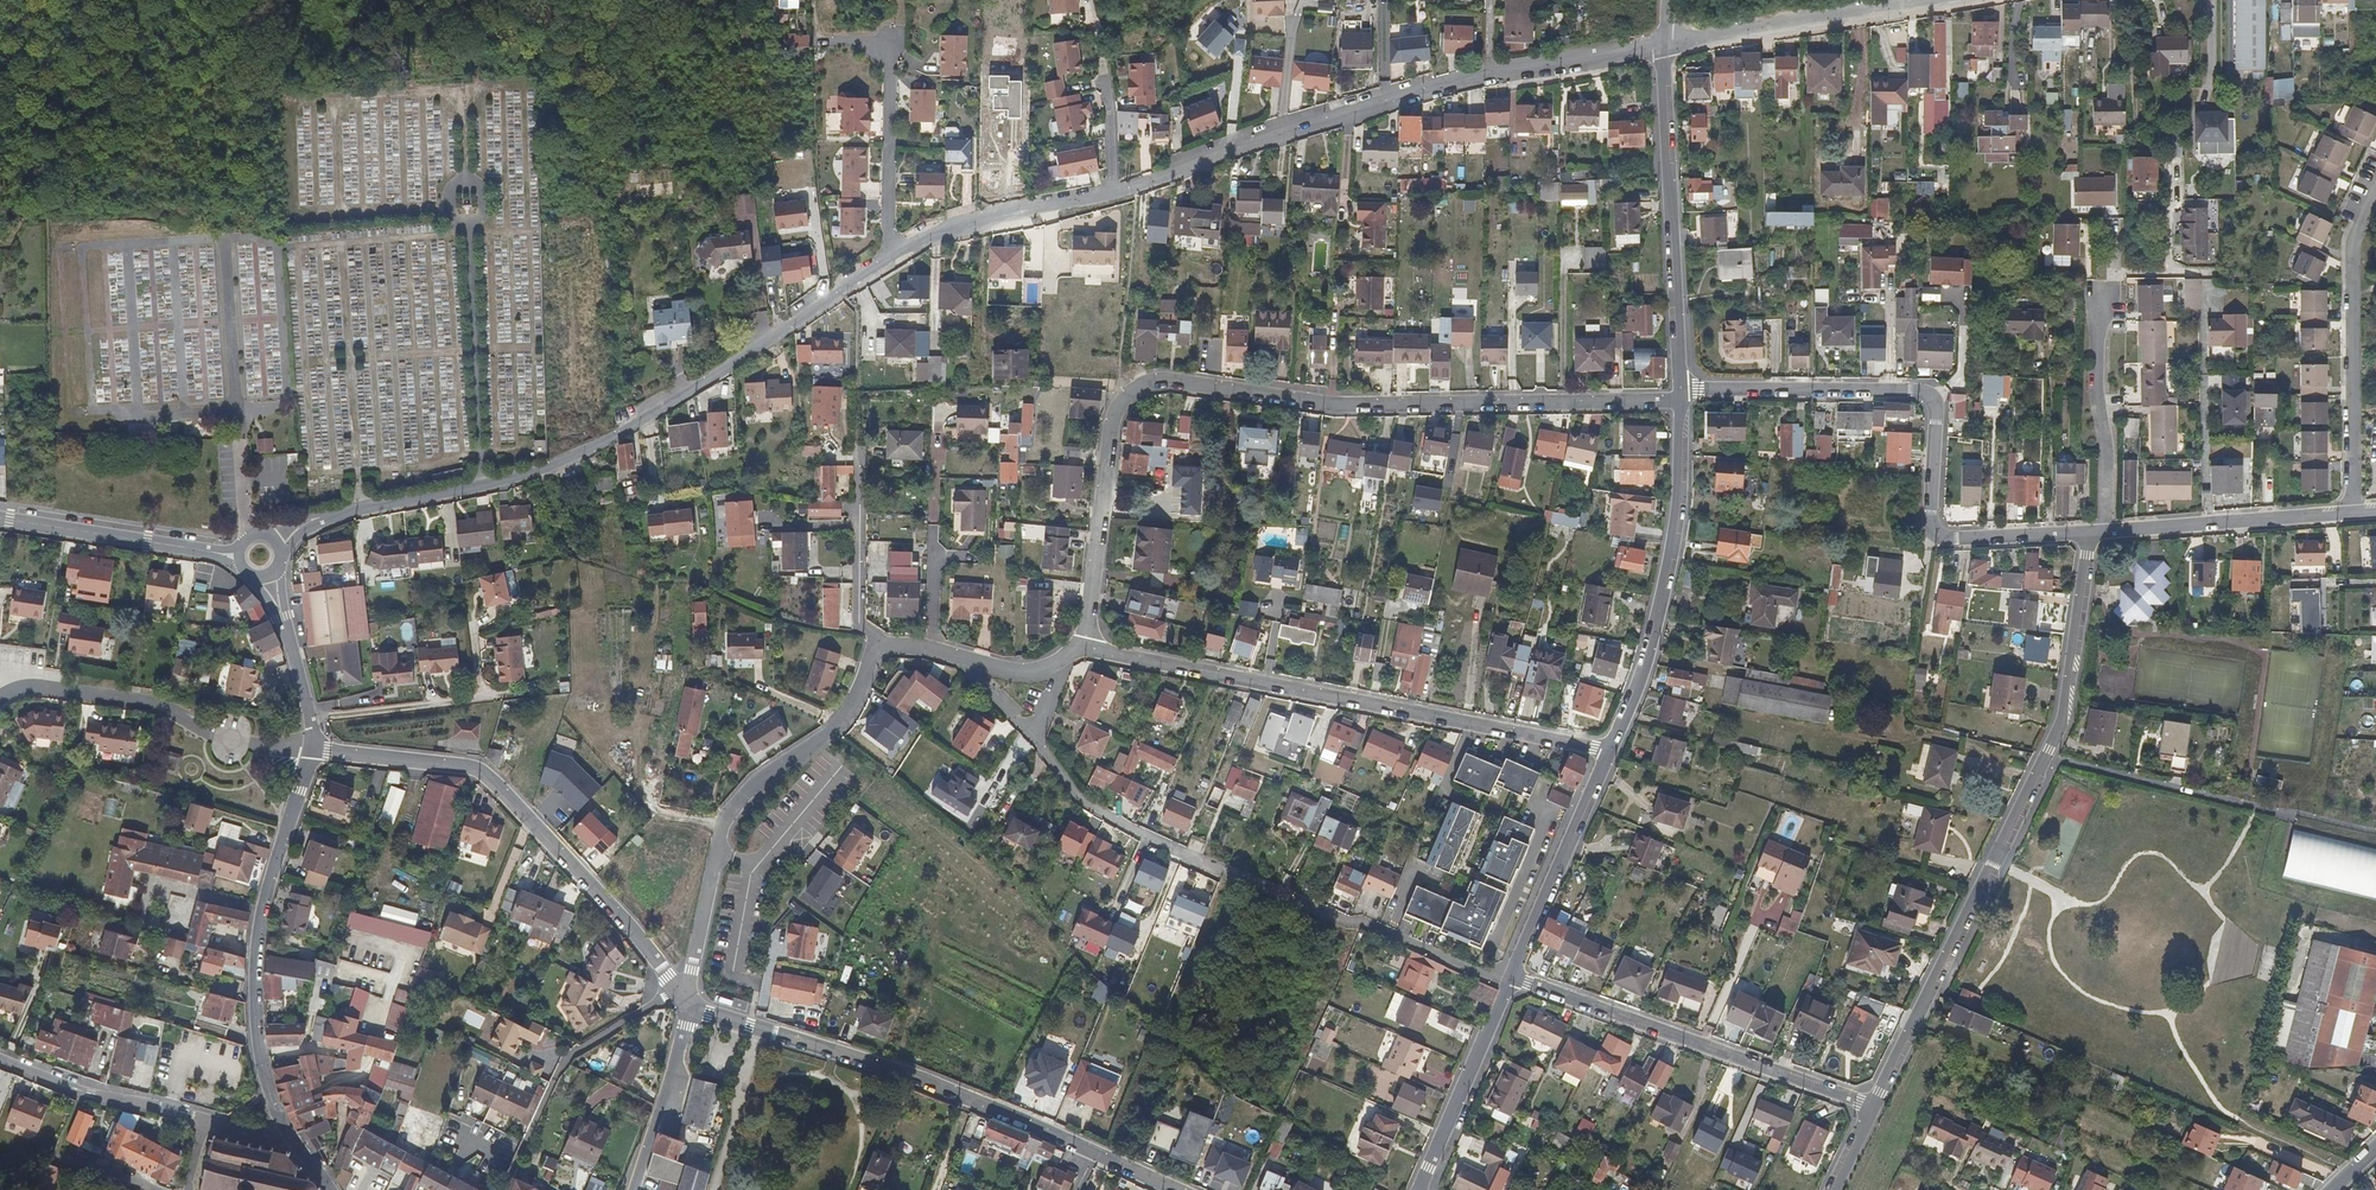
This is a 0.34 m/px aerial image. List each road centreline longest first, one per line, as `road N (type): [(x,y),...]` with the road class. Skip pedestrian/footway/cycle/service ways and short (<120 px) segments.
road 1 (residential): [(1087,648),(1116,415),(1140,383),(1171,378),(1327,406),(1683,397)]
road 2 (residential): [(277,542),(349,513),(507,482),(661,408),(885,256)]
road 3 (residential): [(1061,661),(1039,741),(1085,800),(1511,985)]
road 4 (residential): [(1876,1107),(2065,710),(2091,531)]
road 5 (residential): [(1087,648),(1609,752)]
road 6 (residential): [(2082,531),(1934,537),(1933,417),(1916,392),(1683,397)]
road 7 (residential): [(681,989),(490,776),(456,764),(313,748)]
road 8 (residential): [(681,989),(729,813),(763,777),(836,727),(881,643)]
road 9 (residential): [(298,1142),(262,1071),(250,988),(263,913),(313,748)]
road 10 (residential): [(1113,190),(1305,124),(1488,77)]
road 11 (residential): [(1515,975),(1876,1107)]
road 12 (residential): [(1609,752),(1661,616),(1682,494),(1683,397)]
road 13 (residential): [(1683,397),(1668,48)]
road 14 (residential): [(2354,514),(2352,236),(2375,188)]
road 15 (residential): [(313,748),(223,741),(151,704),(25,687),(0,698)]
road 16 (residential): [(970,1097),(709,1014),(692,999)]
road 17 (residential): [(1668,48),(1957,0)]
road 18 (residential): [(885,256),(889,40),(814,39)]
road 19 (residential): [(2104,530),(2354,514)]
road 20 (residential): [(1515,975),(1609,752)]
road 21 (residential): [(238,557),(0,519)]
road 22 (residential): [(885,256),(1024,207),(1113,190)]
road 23 (residential): [(2099,301),(2104,530)]
road 24 (residential): [(1427,1189),(1511,985)]
road 25 (unclassified): [(204,1121),(0,1057)]
road 26 (residential): [(692,999),(634,1189)]
road 27 (residential): [(1488,77),(1668,48)]
road 28 (residential): [(881,643),(856,609),(857,473)]
road 29 (residential): [(266,577),(313,748)]
road 30 (residential): [(932,649),(1011,669),(1061,661)]
road 31 (residential): [(1091,1149),(970,1097)]

